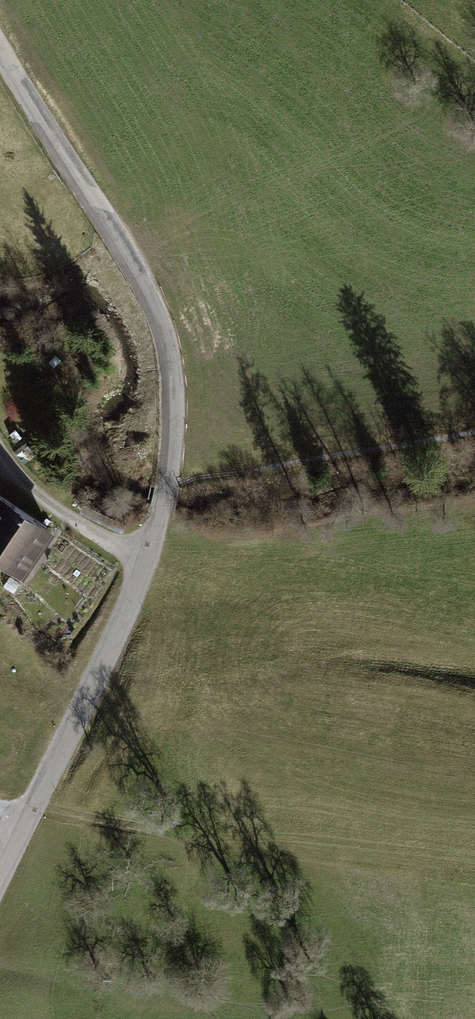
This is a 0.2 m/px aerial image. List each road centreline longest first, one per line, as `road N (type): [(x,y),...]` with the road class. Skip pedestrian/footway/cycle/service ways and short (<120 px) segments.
road 1 (unclassified): [(144,561),(171,462),(168,350),(127,252),(0,47)]
road 2 (unclassified): [(0,875),(144,561)]
road 3 (unclassified): [(144,561),(36,495),(0,451)]
road 4 (track): [(34,803),(207,835)]

